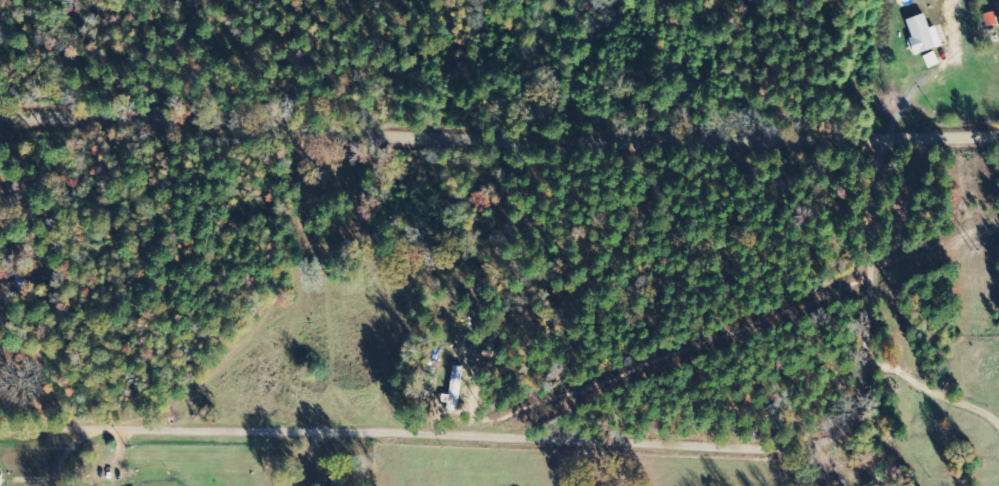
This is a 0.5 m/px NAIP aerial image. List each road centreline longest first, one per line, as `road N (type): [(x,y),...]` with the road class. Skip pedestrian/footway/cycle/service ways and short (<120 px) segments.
road 1 (residential): [(0,434),(861,433),(882,382),(897,173)]
road 2 (residential): [(0,138),(998,174)]

